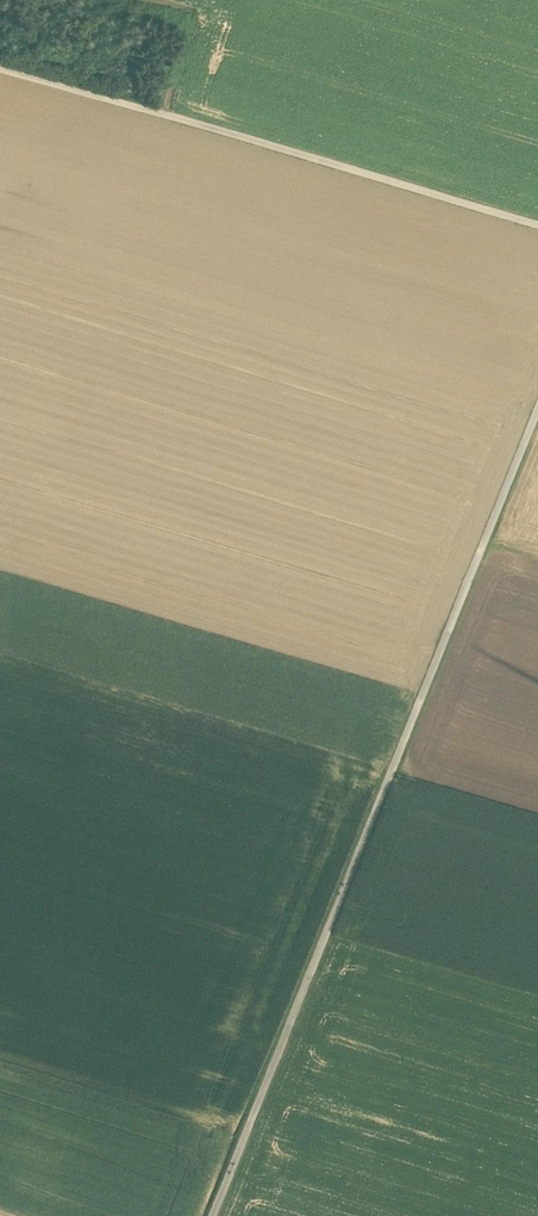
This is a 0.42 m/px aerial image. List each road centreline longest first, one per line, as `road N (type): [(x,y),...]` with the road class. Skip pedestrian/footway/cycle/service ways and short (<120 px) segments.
road 1 (unclassified): [(537,414),(214,1215)]
road 2 (track): [(0,75),(537,229)]

